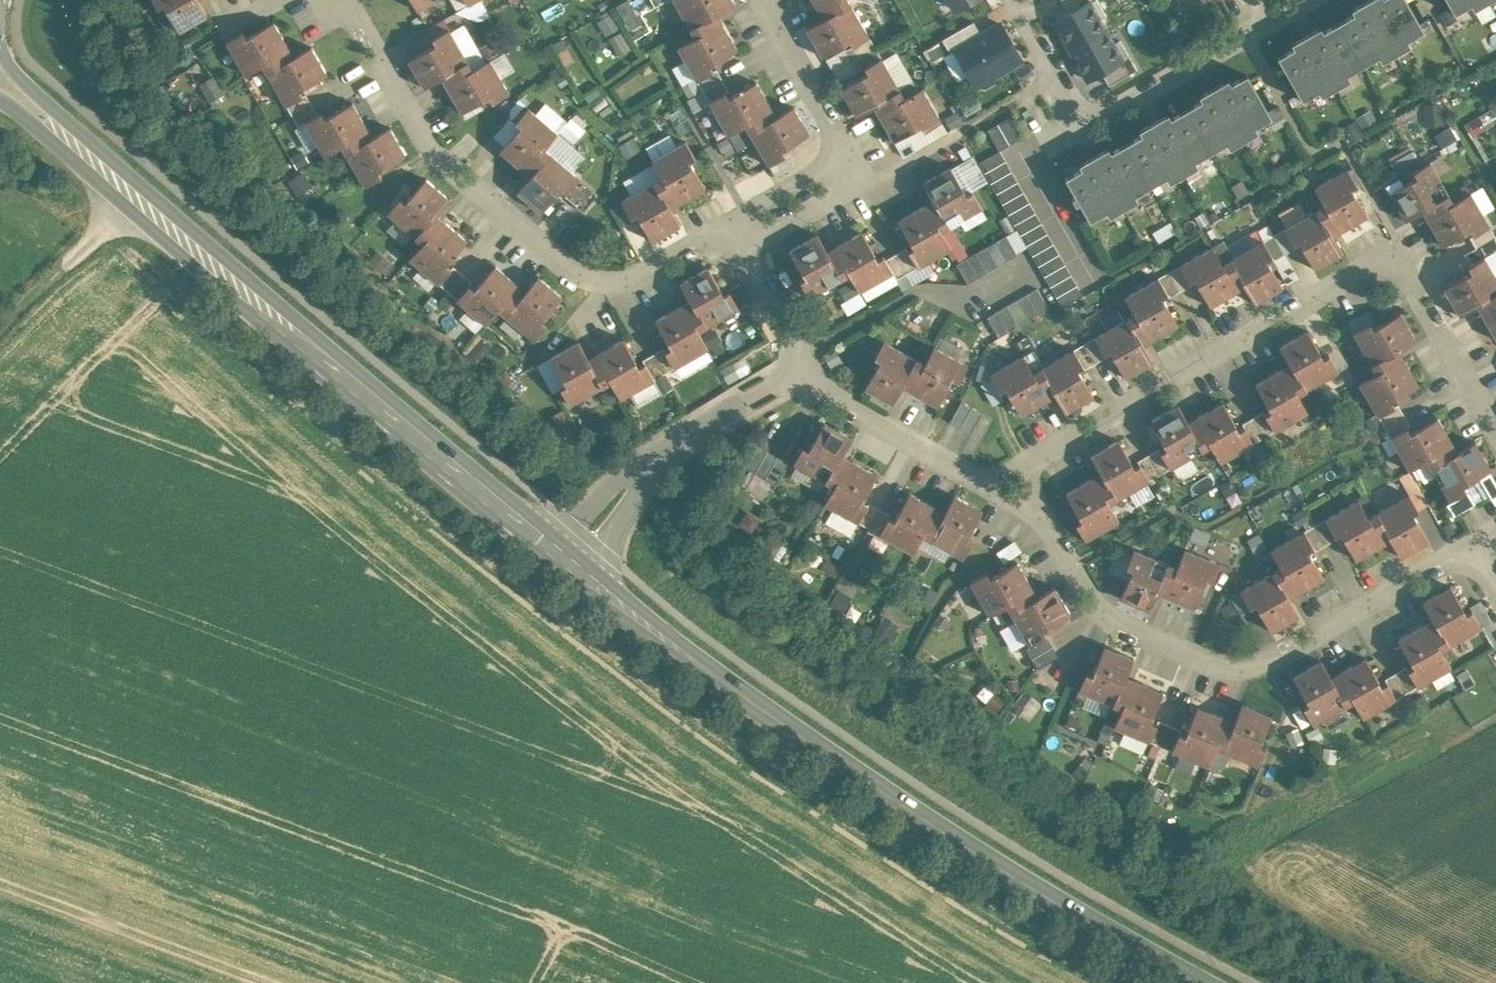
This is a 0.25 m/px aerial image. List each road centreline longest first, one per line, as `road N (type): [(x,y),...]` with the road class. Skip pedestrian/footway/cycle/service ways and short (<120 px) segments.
road 1 (secondary): [(1204,982),(928,822),(581,574)]
road 2 (residential): [(1495,429),(1399,252),(990,482)]
road 3 (residential): [(990,482),(1047,522),(1116,620),(1251,668),(1475,544)]
road 4 (residential): [(725,226),(640,275),(610,278),(568,265),(444,160),(350,0)]
road 5 (secondary): [(301,334),(37,95),(0,49)]
road 6 (secondary): [(0,97),(126,206),(301,334)]
road 7 (secondary): [(552,550),(301,334)]
road 8 (residential): [(1087,124),(1317,0)]
road 9 (residential): [(806,364),(839,408),(990,482)]
road 10 (residential): [(763,0),(849,155)]
road 11 (residential): [(849,155),(866,184),(740,251)]
road 12 (residential): [(725,226),(849,155)]
road 13 (residential): [(1017,0),(1087,124)]
road 14 (residential): [(581,574),(639,495),(649,460)]
road 15 (residential): [(649,460),(552,550)]
road 16 (residential): [(806,364),(740,251)]

